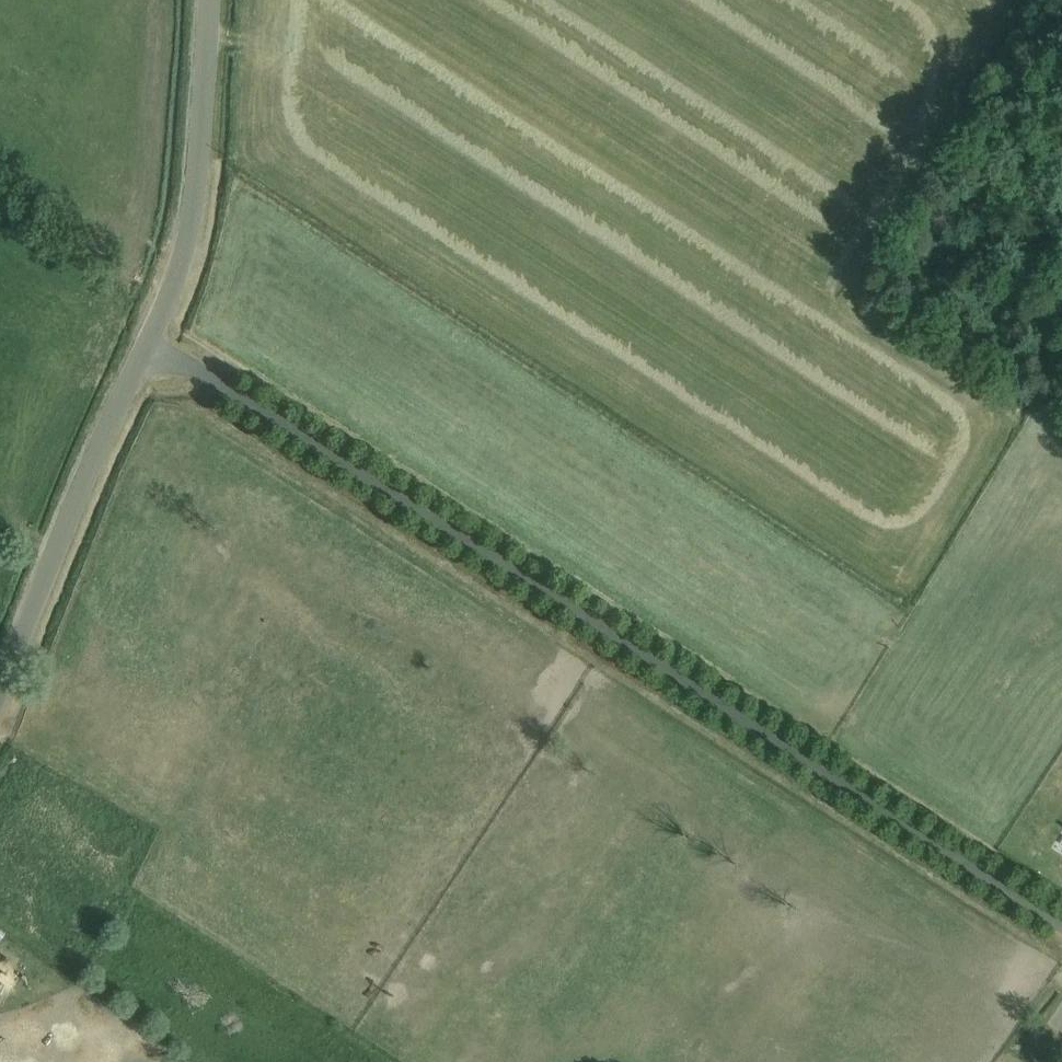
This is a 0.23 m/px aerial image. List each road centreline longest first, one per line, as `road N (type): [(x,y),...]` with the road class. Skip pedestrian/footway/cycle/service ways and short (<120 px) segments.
road 1 (unclassified): [(0,688),(176,270),(198,159),(209,0)]

